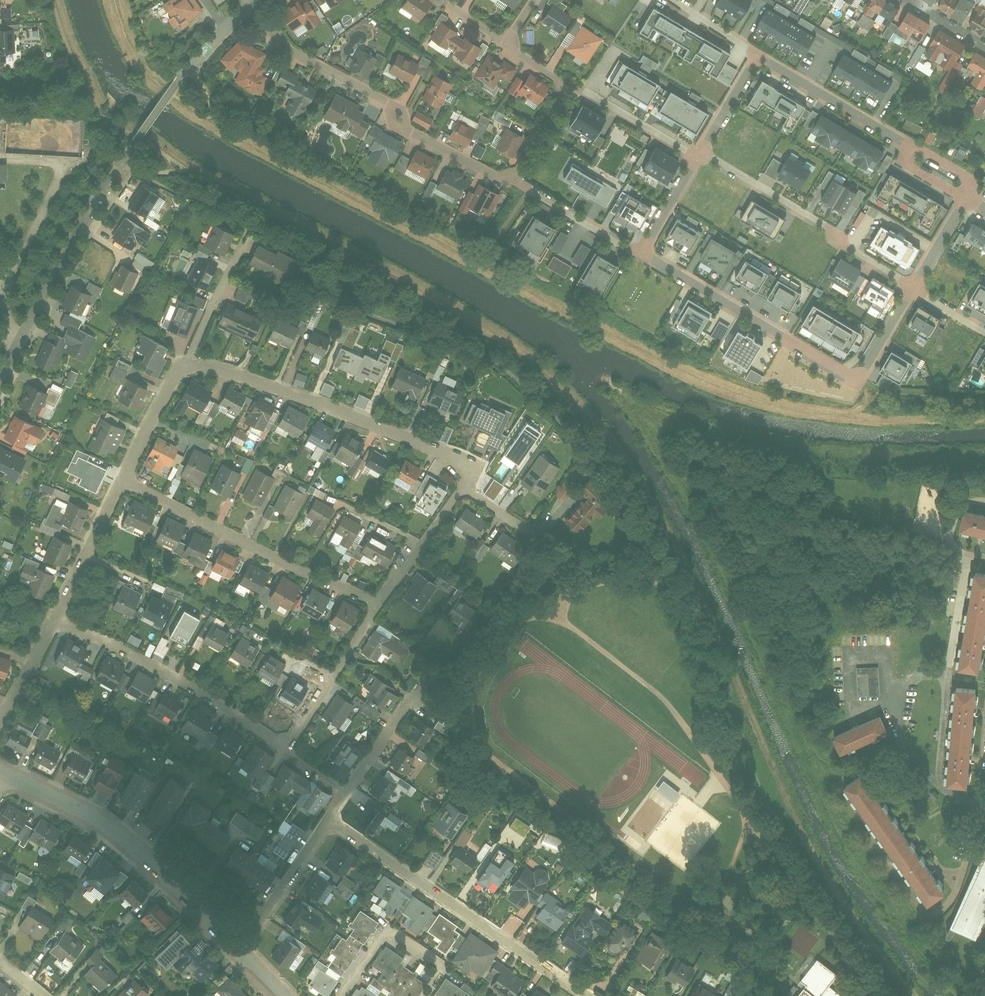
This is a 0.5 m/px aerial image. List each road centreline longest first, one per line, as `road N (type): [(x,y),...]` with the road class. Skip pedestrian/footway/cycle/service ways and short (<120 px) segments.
road 1 (residential): [(254,8),(288,51),(391,105),(407,128),(511,176),(563,103),(559,79),(505,44)]
road 2 (residential): [(58,620),(118,644),(286,748),(377,605)]
road 3 (residential): [(913,289),(864,370),(850,373),(641,253)]
road 4 (residential): [(464,491),(466,470),(438,452),(185,359)]
road 5 (residential): [(331,821),(591,995)]
road 6 (tertiary): [(6,773),(132,844),(241,949)]
road 7 (residential): [(125,478),(377,605)]
road 8 (residential): [(0,388),(132,143)]
road 9 (residential): [(702,153),(832,229),(842,248),(913,289)]
road 10 (residential): [(331,821),(422,675),(444,674)]
road 11 (residential): [(913,145),(758,56)]
road 12 (residential): [(343,995),(392,935),(436,959),(425,995)]
road 13 (residential): [(58,620),(125,478)]
road 14 (residential): [(241,949),(331,821)]
road 15 (residential): [(945,667),(915,675),(896,703),(900,734),(935,780)]
road 16 (residential): [(377,605),(464,491)]
road 17 (residential): [(125,478),(185,359)]
road 18 (residential): [(562,571),(543,541),(464,491)]
road 19 (residential): [(185,359),(236,243)]
road 20 (residential): [(0,729),(58,620)]
road 21 (residential): [(167,94),(254,8)]
road 22 (residential): [(962,548),(945,667)]

